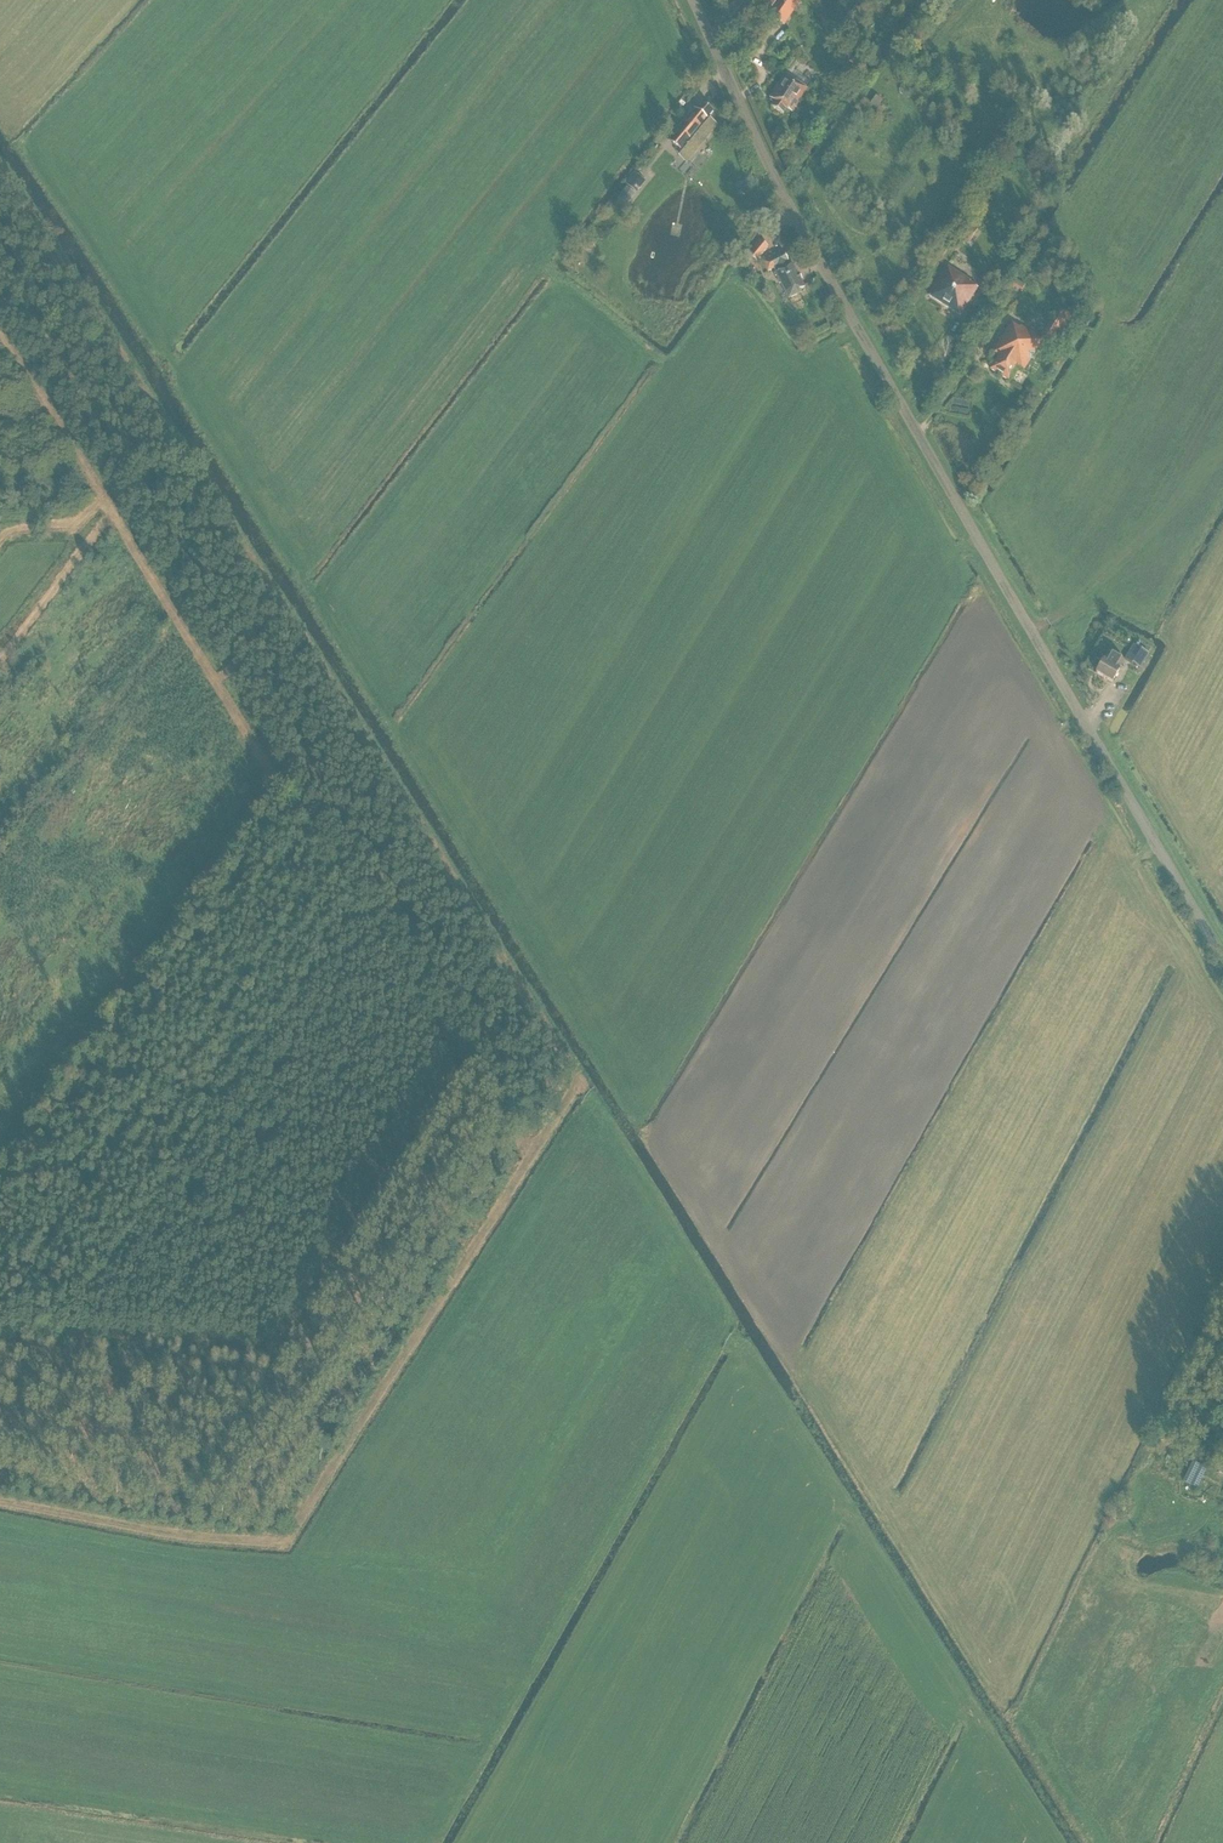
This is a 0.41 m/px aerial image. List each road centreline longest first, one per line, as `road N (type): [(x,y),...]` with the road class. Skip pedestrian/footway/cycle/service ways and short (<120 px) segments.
road 1 (unclassified): [(1222,964),(852,320),(692,0)]

